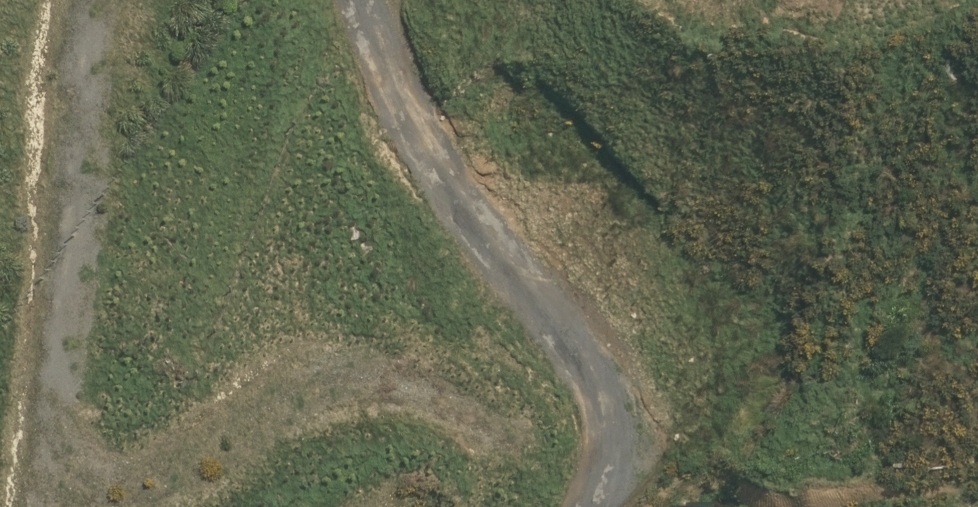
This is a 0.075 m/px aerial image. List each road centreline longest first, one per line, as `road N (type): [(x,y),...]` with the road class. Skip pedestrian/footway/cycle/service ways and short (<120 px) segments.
road 1 (track): [(638,506),(616,473),(375,384),(317,389),(150,504),(124,506)]
road 2 (track): [(616,473),(438,216),(342,0)]
road 3 (track): [(113,506),(89,495),(64,464),(58,416),(90,0)]

